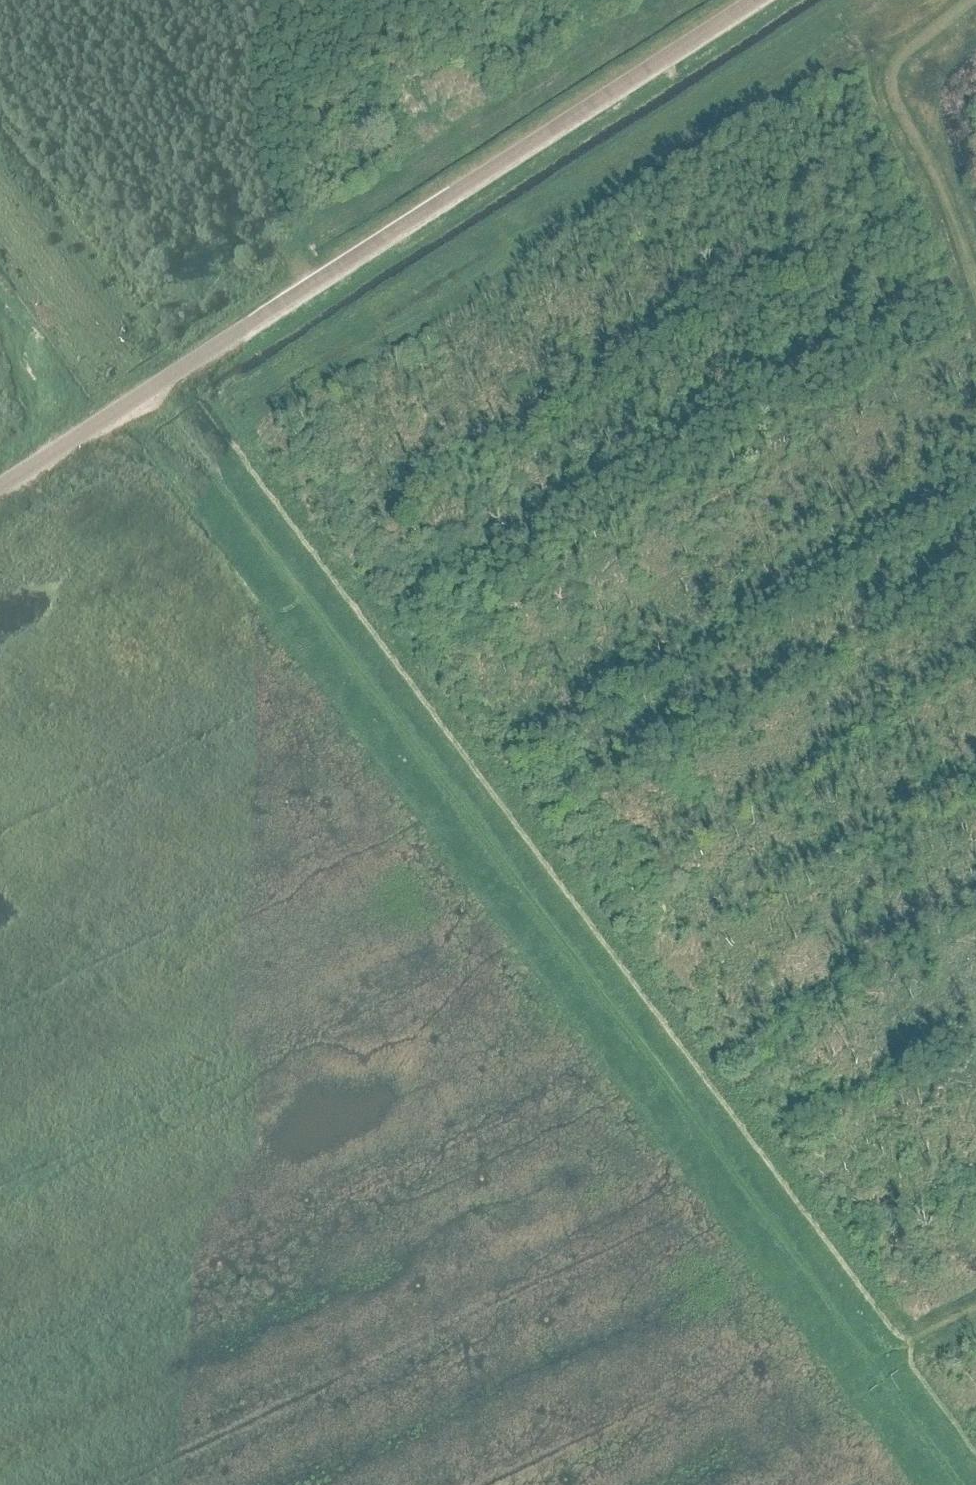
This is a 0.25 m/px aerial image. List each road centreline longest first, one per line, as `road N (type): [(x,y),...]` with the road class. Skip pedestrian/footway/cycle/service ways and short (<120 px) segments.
road 1 (track): [(179,433),(870,1364)]
road 2 (unclassified): [(148,390),(754,0)]
road 3 (unclassified): [(148,390),(0,486)]

